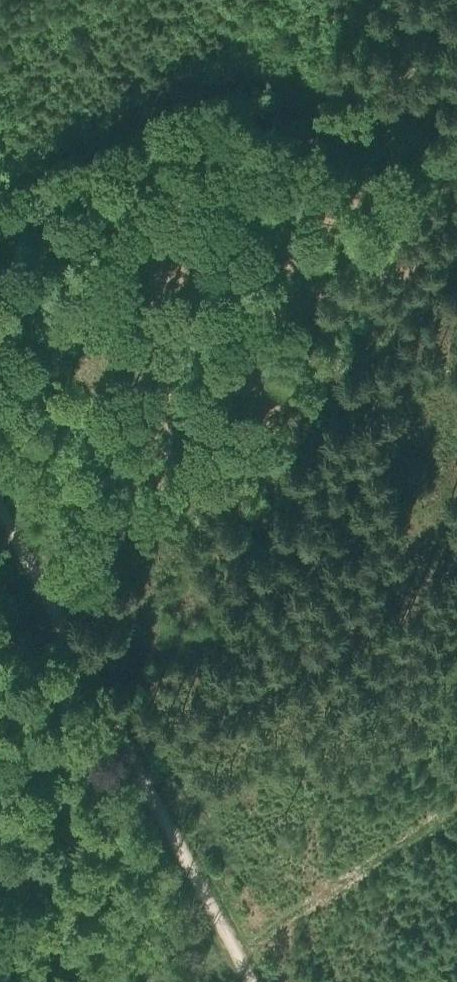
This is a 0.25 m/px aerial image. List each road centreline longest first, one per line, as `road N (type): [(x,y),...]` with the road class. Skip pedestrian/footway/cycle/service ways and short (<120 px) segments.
road 1 (track): [(253,981),(0,510)]

